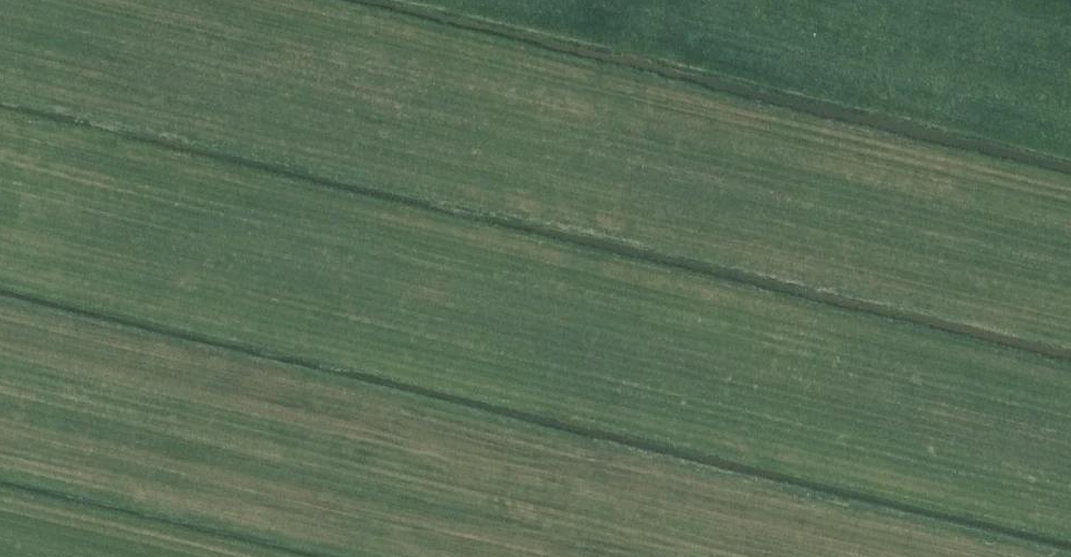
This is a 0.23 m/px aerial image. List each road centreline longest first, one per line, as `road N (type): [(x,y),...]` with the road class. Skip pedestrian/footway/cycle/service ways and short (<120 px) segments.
road 1 (track): [(1070,63),(794,0)]

